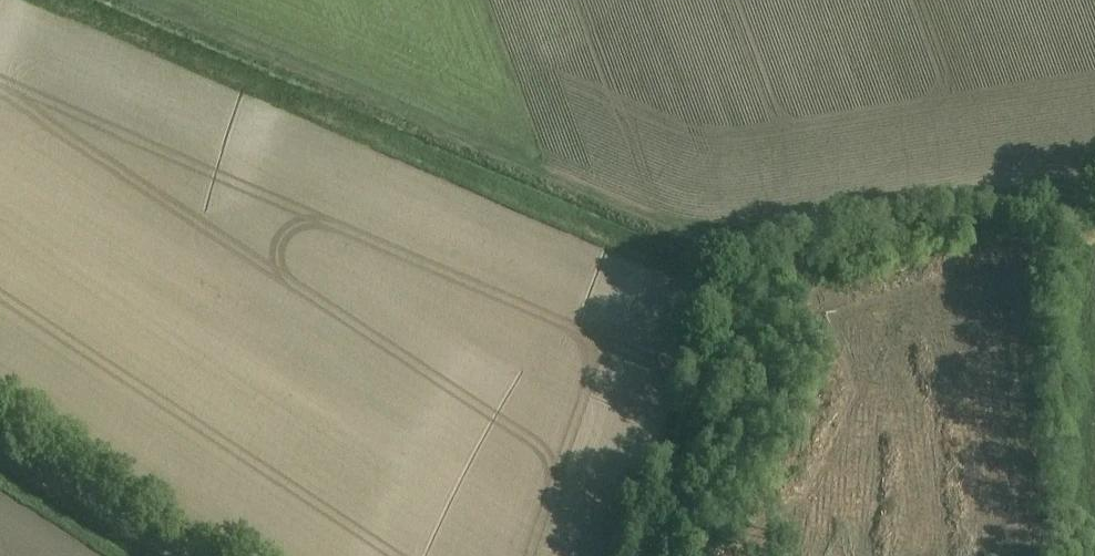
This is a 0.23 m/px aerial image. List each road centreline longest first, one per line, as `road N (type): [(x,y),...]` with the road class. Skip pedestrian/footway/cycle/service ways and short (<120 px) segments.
road 1 (track): [(127,0),(761,272)]
road 2 (track): [(1094,186),(774,238),(761,272)]
road 3 (track): [(761,272),(654,555)]
road 4 (unclassified): [(178,555),(0,438)]

